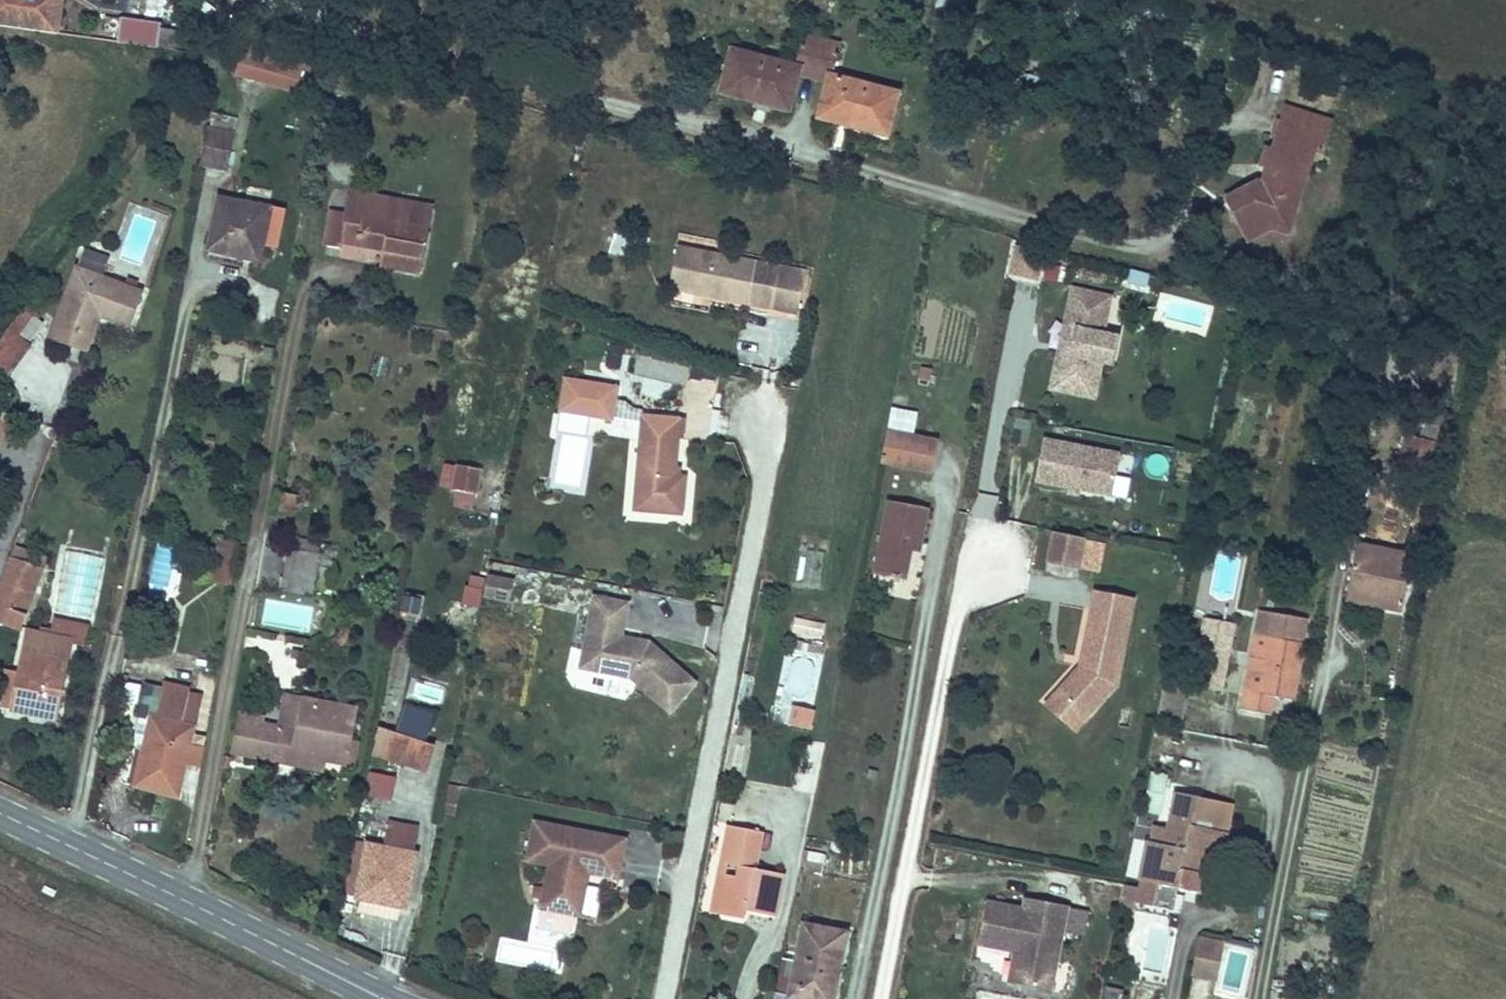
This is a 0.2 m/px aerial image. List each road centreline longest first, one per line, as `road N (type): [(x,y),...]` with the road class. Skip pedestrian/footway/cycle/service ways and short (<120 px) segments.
road 1 (unclassified): [(659,998),(771,415)]
road 2 (residential): [(318,0),(478,55),(880,162)]
road 3 (unclassified): [(879,998),(955,614),(992,557)]
road 4 (unclassified): [(1343,550),(1260,998)]
road 5 (secondary): [(0,813),(389,998)]

